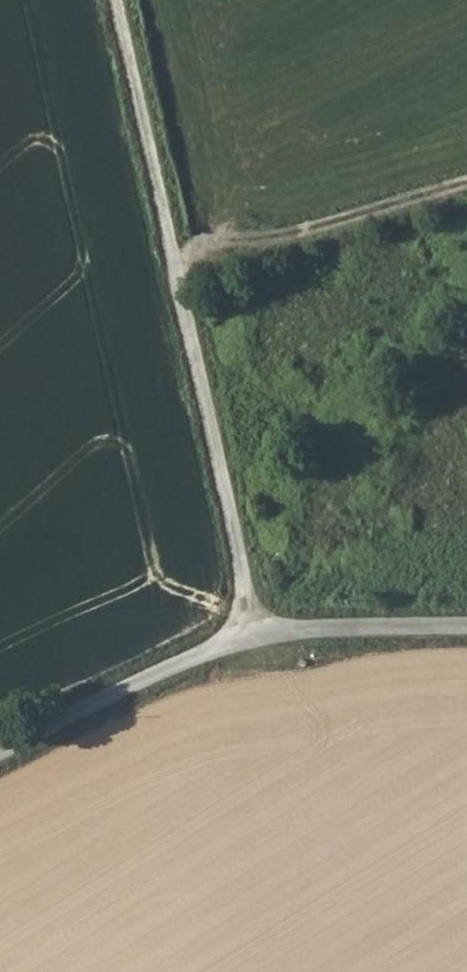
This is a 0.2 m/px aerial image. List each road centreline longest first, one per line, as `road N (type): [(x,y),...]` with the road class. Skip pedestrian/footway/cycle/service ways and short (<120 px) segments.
road 1 (unclassified): [(260,632),(116,0)]
road 2 (unclassified): [(0,756),(260,632)]
road 3 (unclassified): [(260,632),(466,631)]

